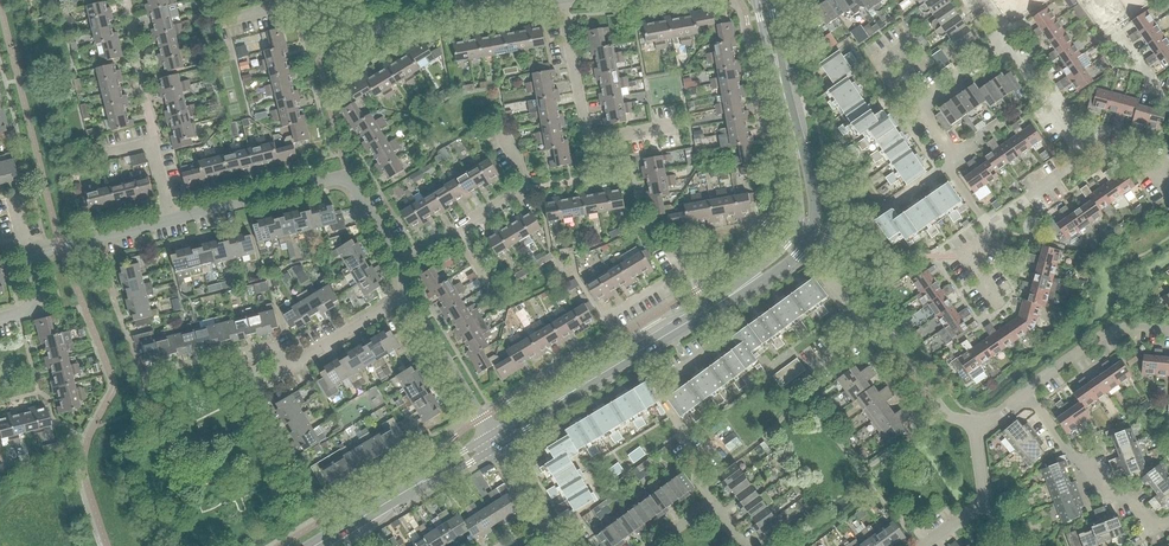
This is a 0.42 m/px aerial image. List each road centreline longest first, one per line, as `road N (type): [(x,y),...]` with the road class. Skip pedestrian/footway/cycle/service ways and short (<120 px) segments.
road 1 (tertiary): [(493,439),(792,251),(804,229)]
road 2 (residential): [(976,431),(944,415),(887,337),(847,250),(804,229)]
road 3 (tertiary): [(804,229),(798,150),(762,0)]
road 4 (residential): [(0,317),(30,309),(35,253),(169,220)]
road 5 (tertiary): [(313,545),(493,439)]
road 6 (residential): [(1168,520),(1148,526),(1136,502),(1064,450),(1024,392)]
road 7 (residential): [(169,220),(345,176)]
road 8 (residential): [(493,439),(407,296)]
road 9 (residential): [(1024,392),(1112,329),(1168,332)]
road 10 (residential): [(399,263),(522,188)]
road 11 (residential): [(561,0),(591,139)]
road 12 (residential): [(291,366),(407,296)]
road 13 (residential): [(986,226),(1067,170),(1074,145)]
road 14 (residential): [(1074,145),(1003,43)]
road 15 (residential): [(338,25),(364,33),(459,15)]

